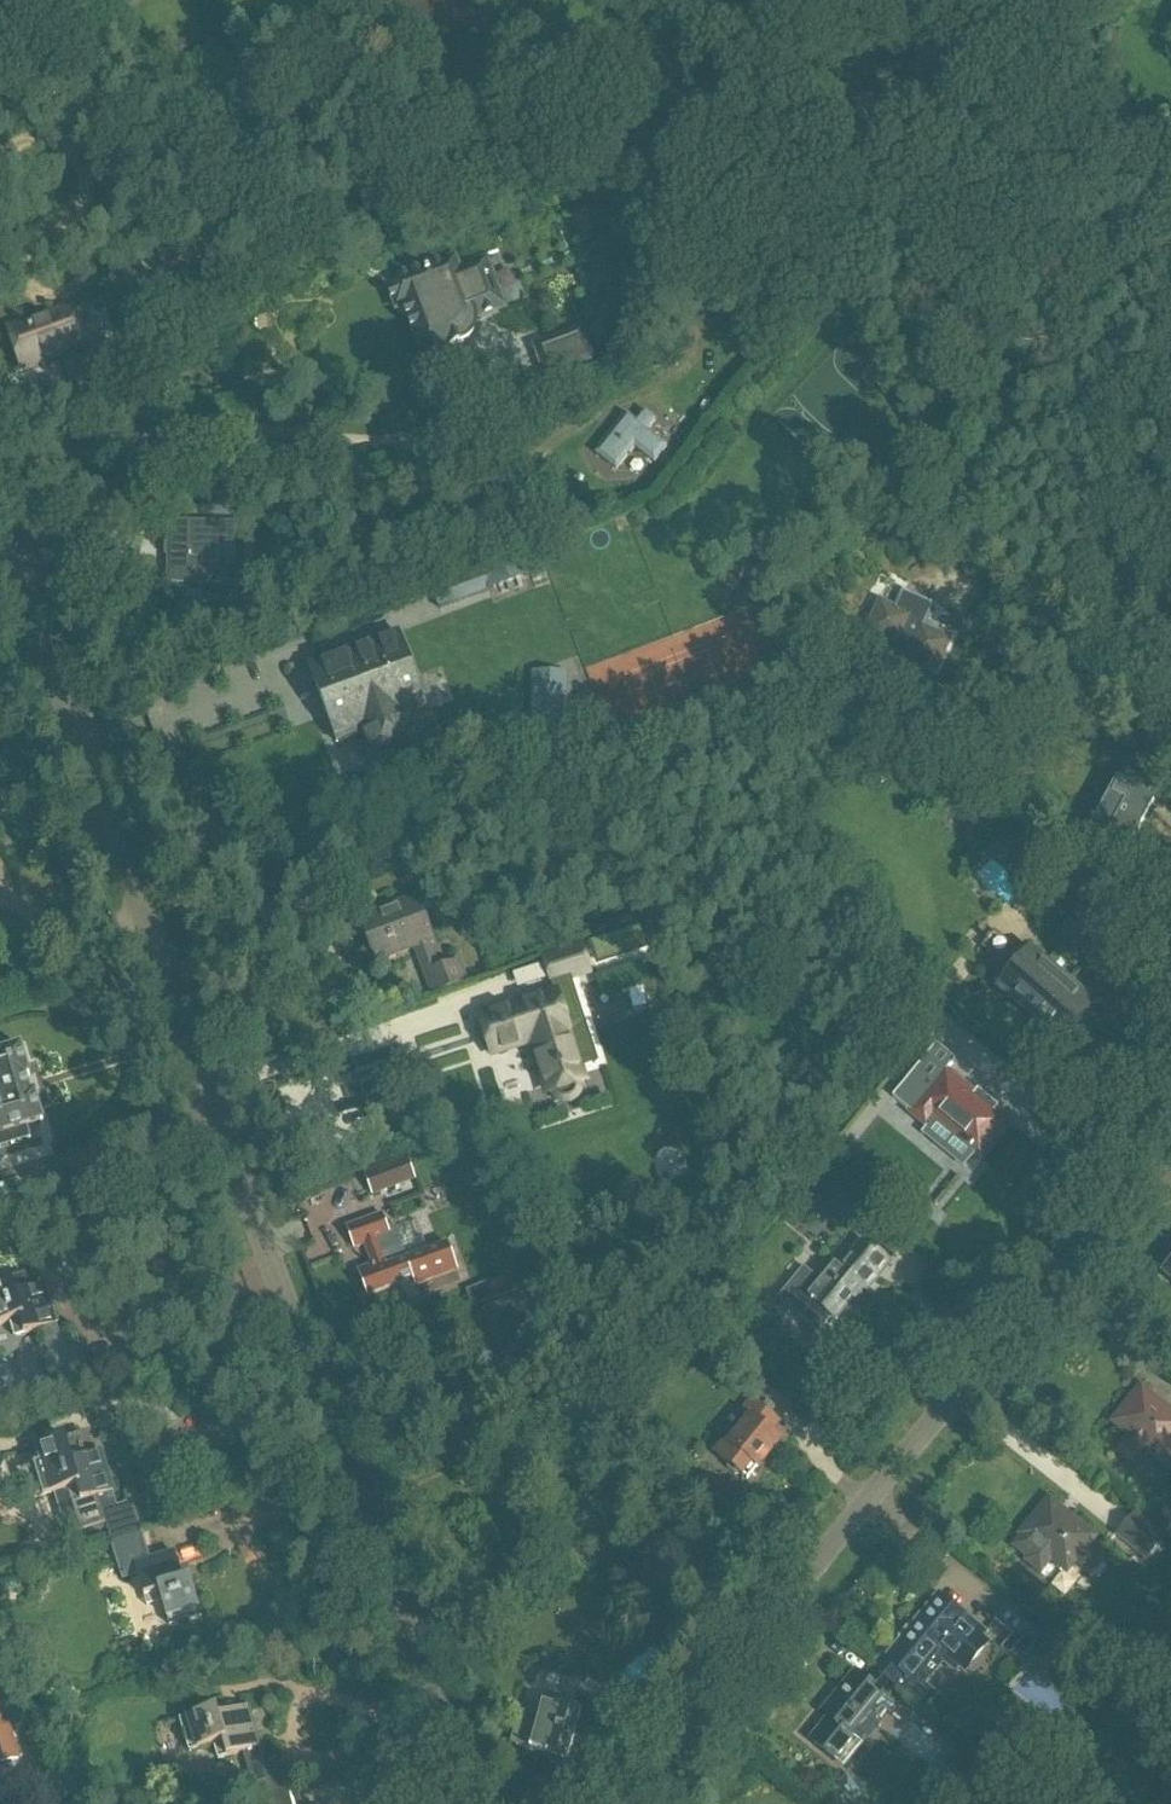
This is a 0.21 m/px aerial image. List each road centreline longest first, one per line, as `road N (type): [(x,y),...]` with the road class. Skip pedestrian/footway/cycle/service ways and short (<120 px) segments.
road 1 (unclassified): [(470,1803),(190,1091),(78,763),(0,574)]
road 2 (unclassified): [(628,1803),(1170,1130)]

